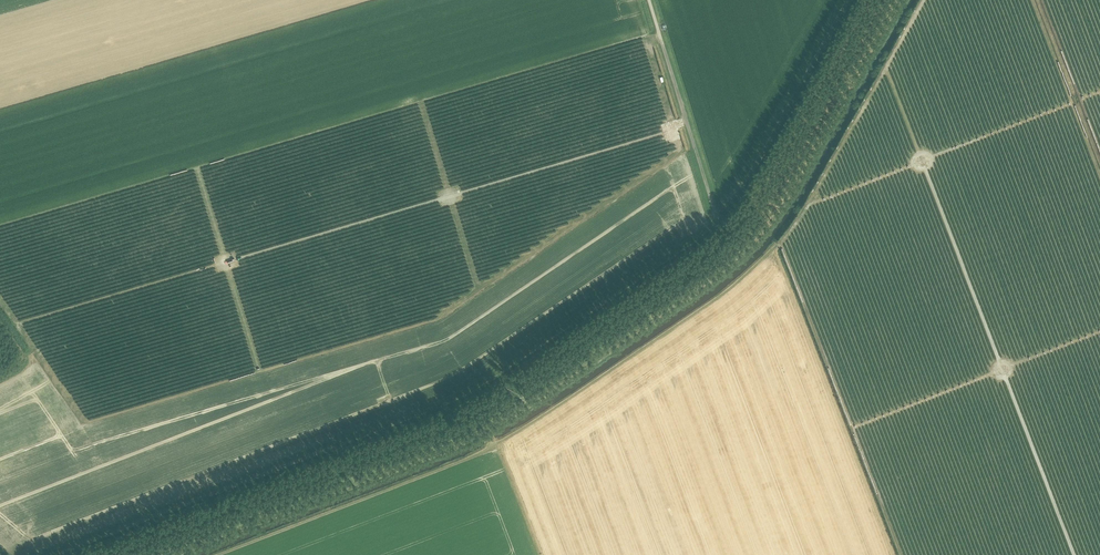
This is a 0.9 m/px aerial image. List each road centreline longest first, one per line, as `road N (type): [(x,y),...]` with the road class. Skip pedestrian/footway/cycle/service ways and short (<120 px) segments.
road 1 (track): [(714,210),(666,55)]

